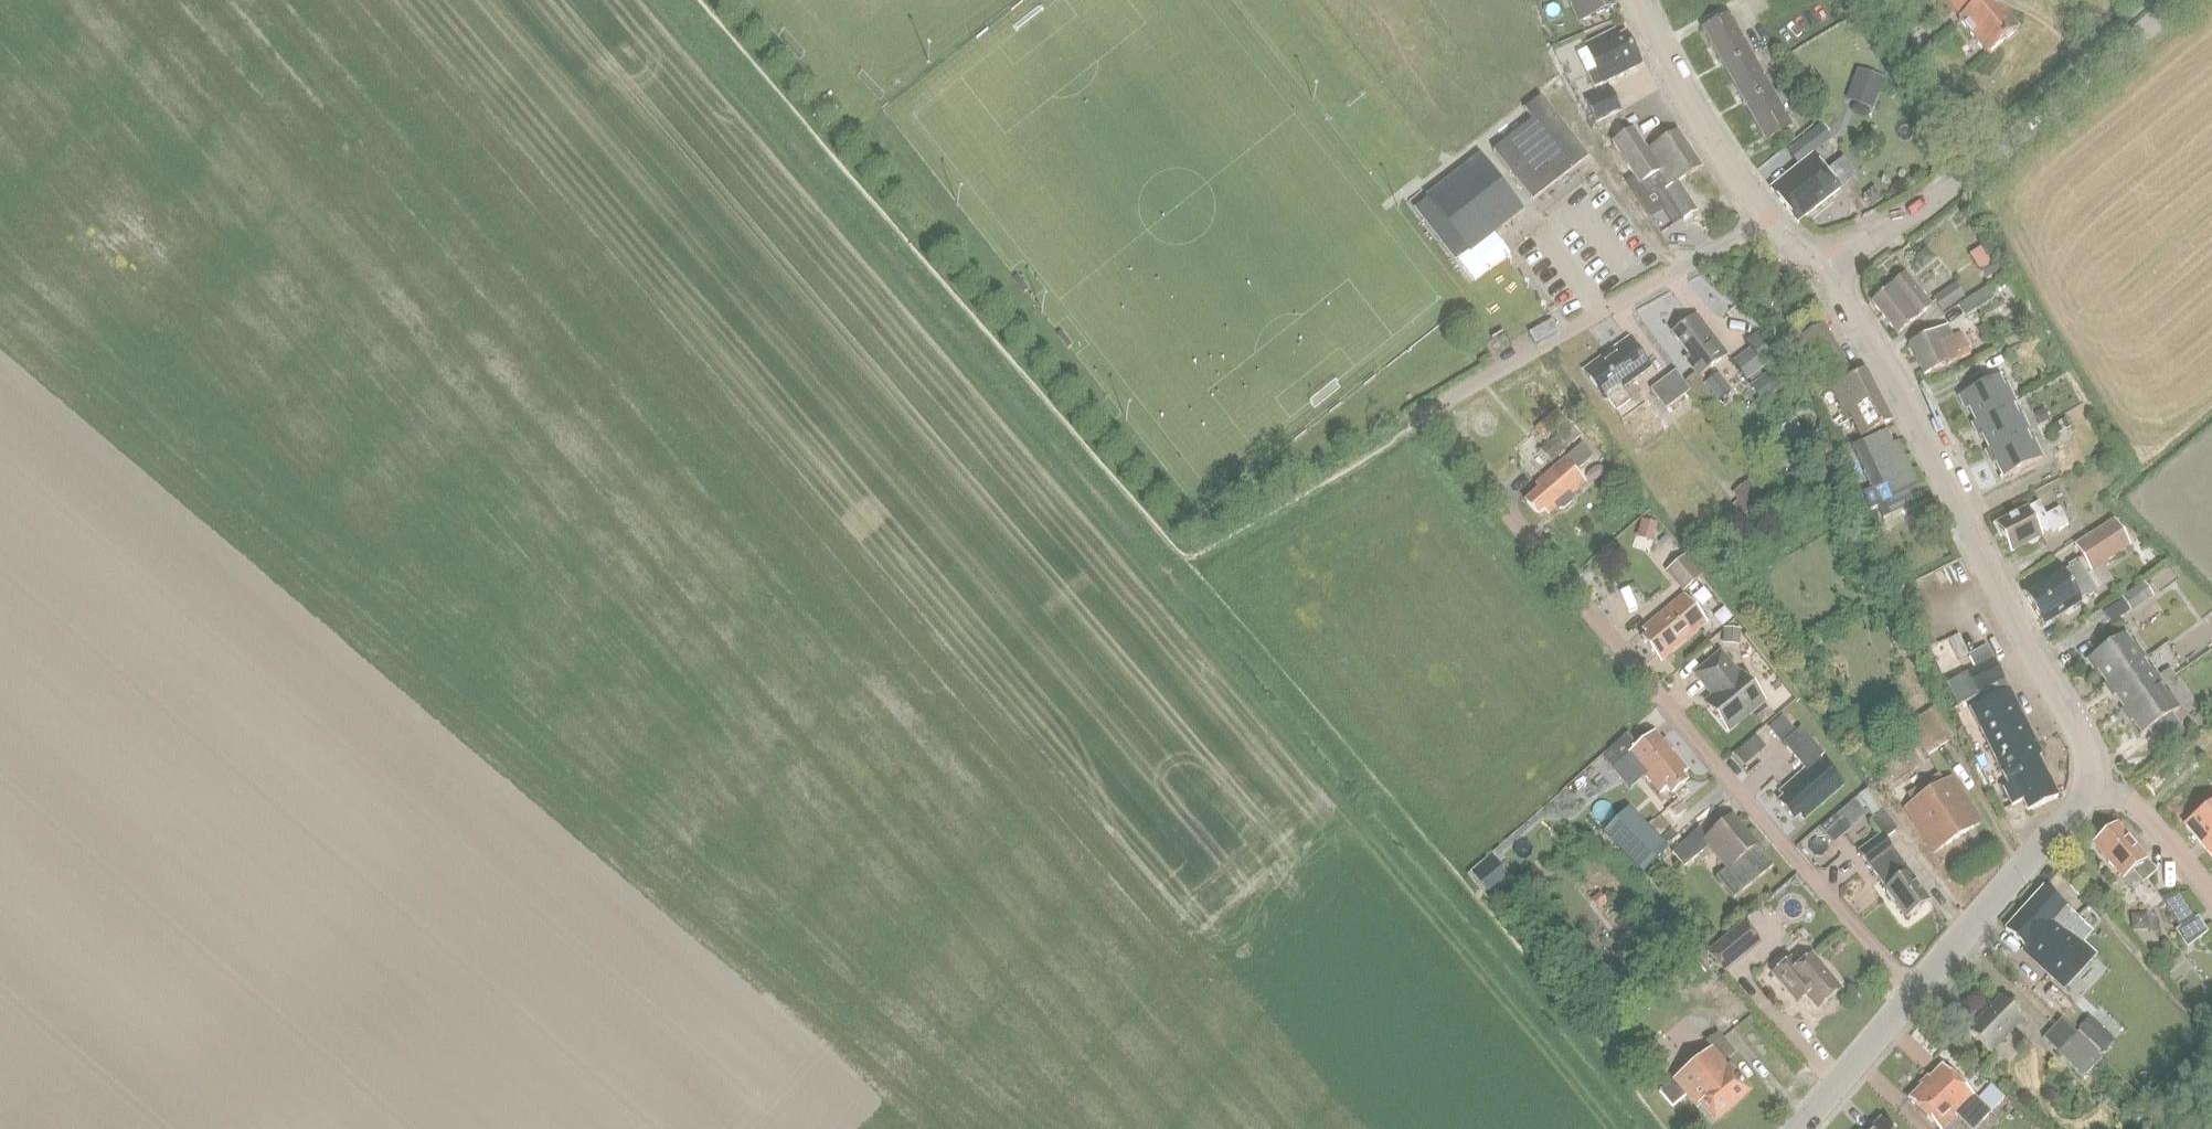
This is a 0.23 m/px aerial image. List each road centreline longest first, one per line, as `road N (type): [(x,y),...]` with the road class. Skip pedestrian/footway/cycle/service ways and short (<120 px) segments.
road 1 (residential): [(1916,996),(1437,424),(1440,403),(1768,219)]
road 2 (tertiary): [(2092,788),(2088,752),(1829,269)]
road 3 (unclassified): [(1829,269),(1919,211),(2182,0)]
road 4 (tertiary): [(1916,996),(2092,788)]
road 5 (tertiary): [(1768,219),(1699,119),(1642,0)]
road 6 (tertiary): [(1805,1128),(1916,996)]
road 7 (residential): [(2211,898),(2149,813),(2092,788)]

